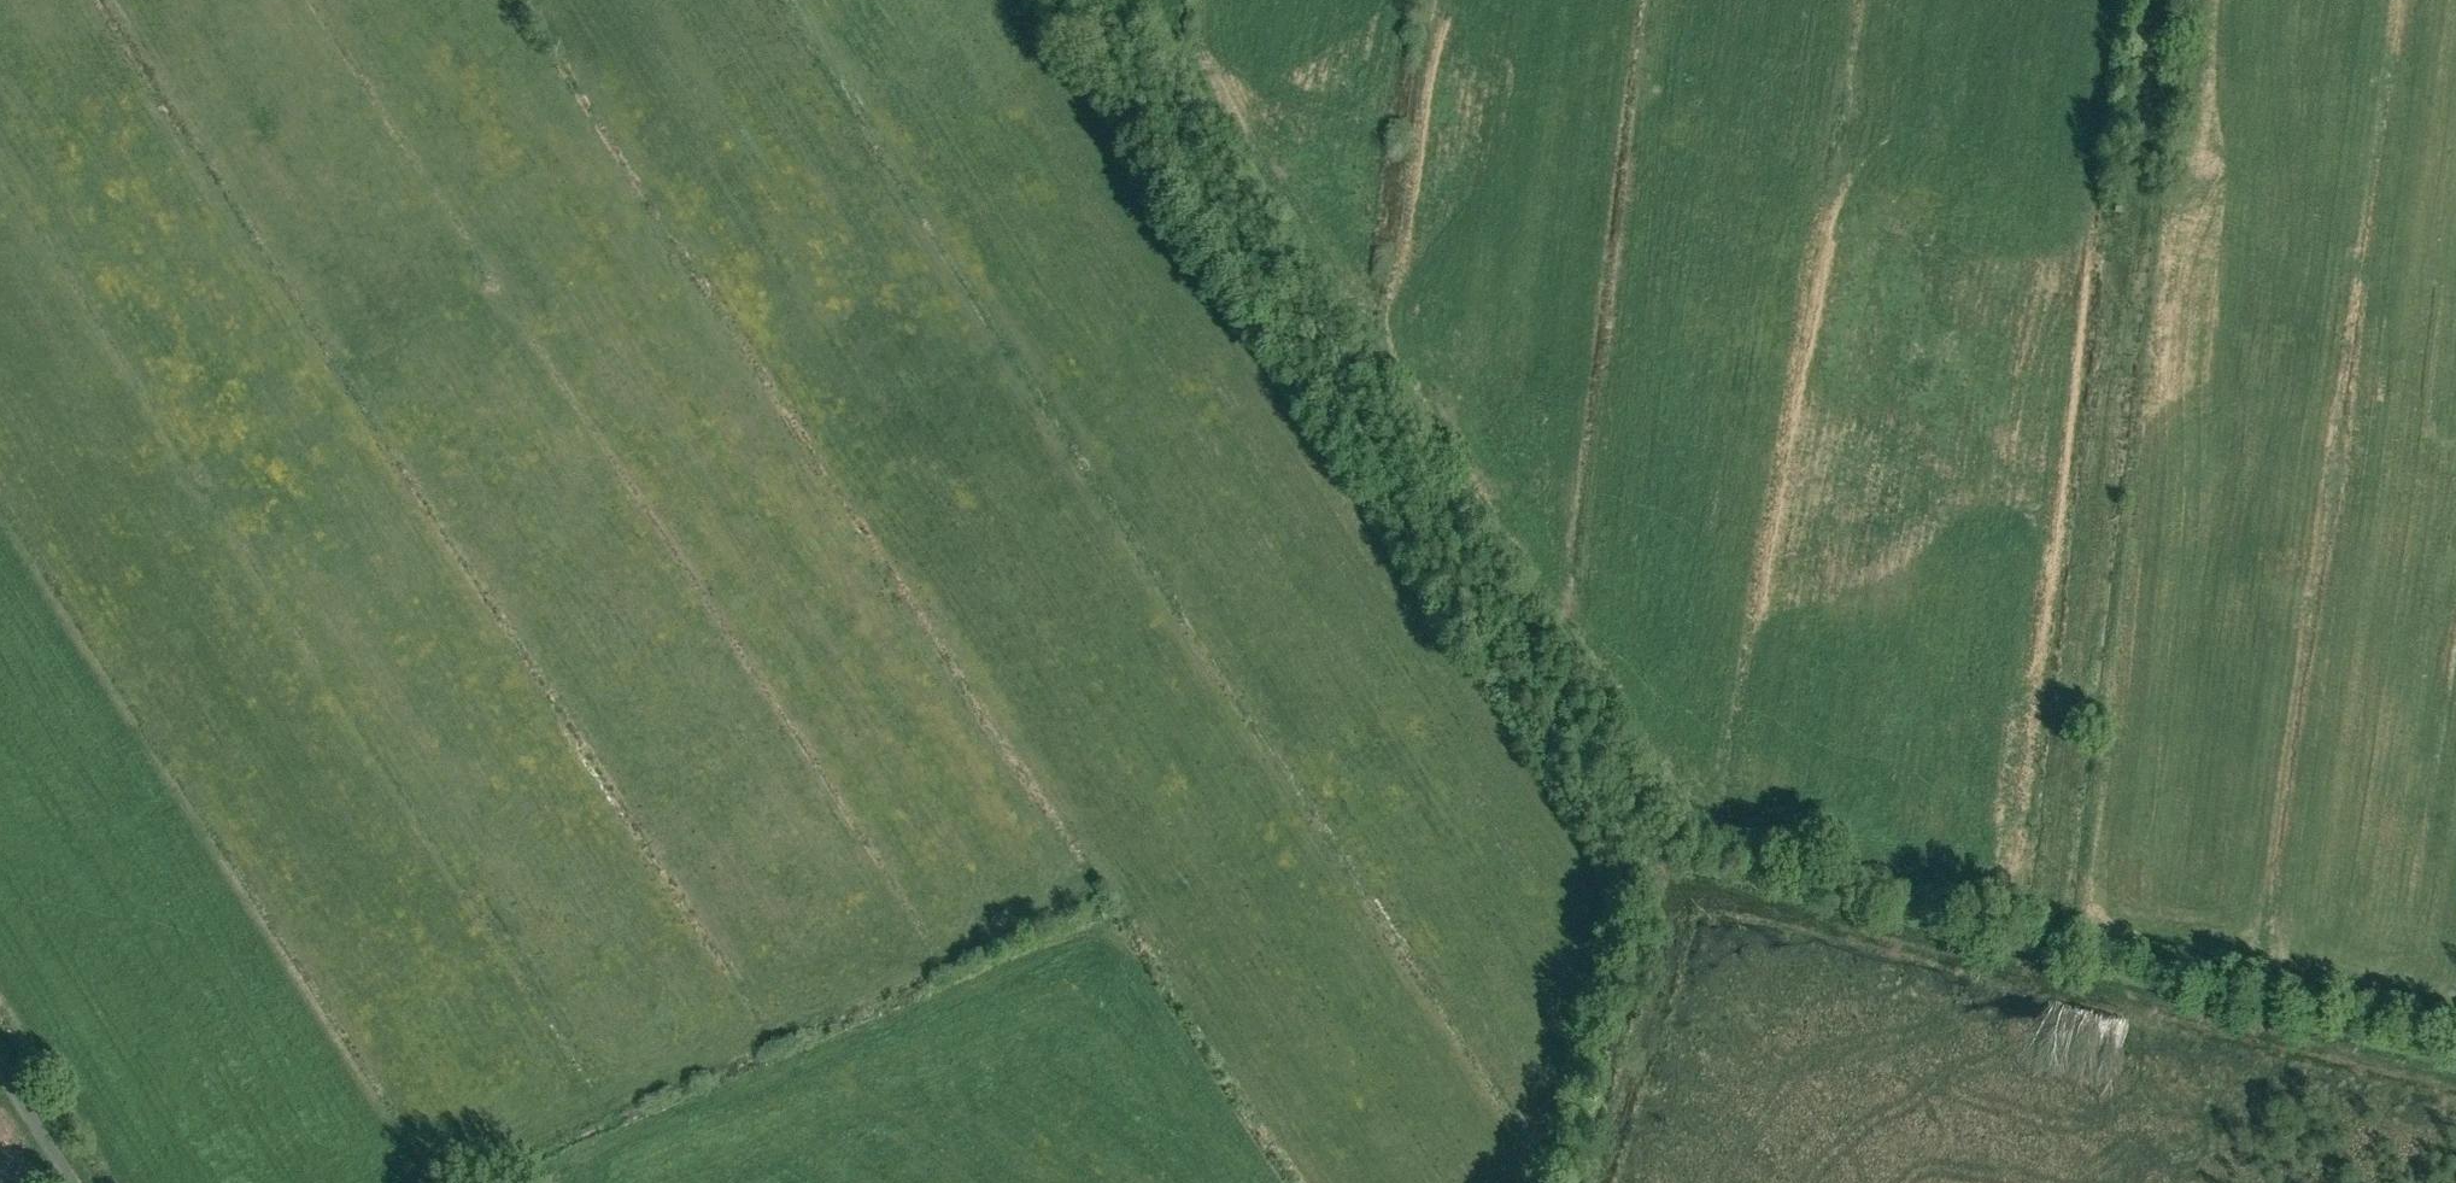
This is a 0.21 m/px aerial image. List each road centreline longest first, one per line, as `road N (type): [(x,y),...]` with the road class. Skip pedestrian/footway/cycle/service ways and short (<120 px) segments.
road 1 (unclassified): [(79,1182),(0,1064)]

